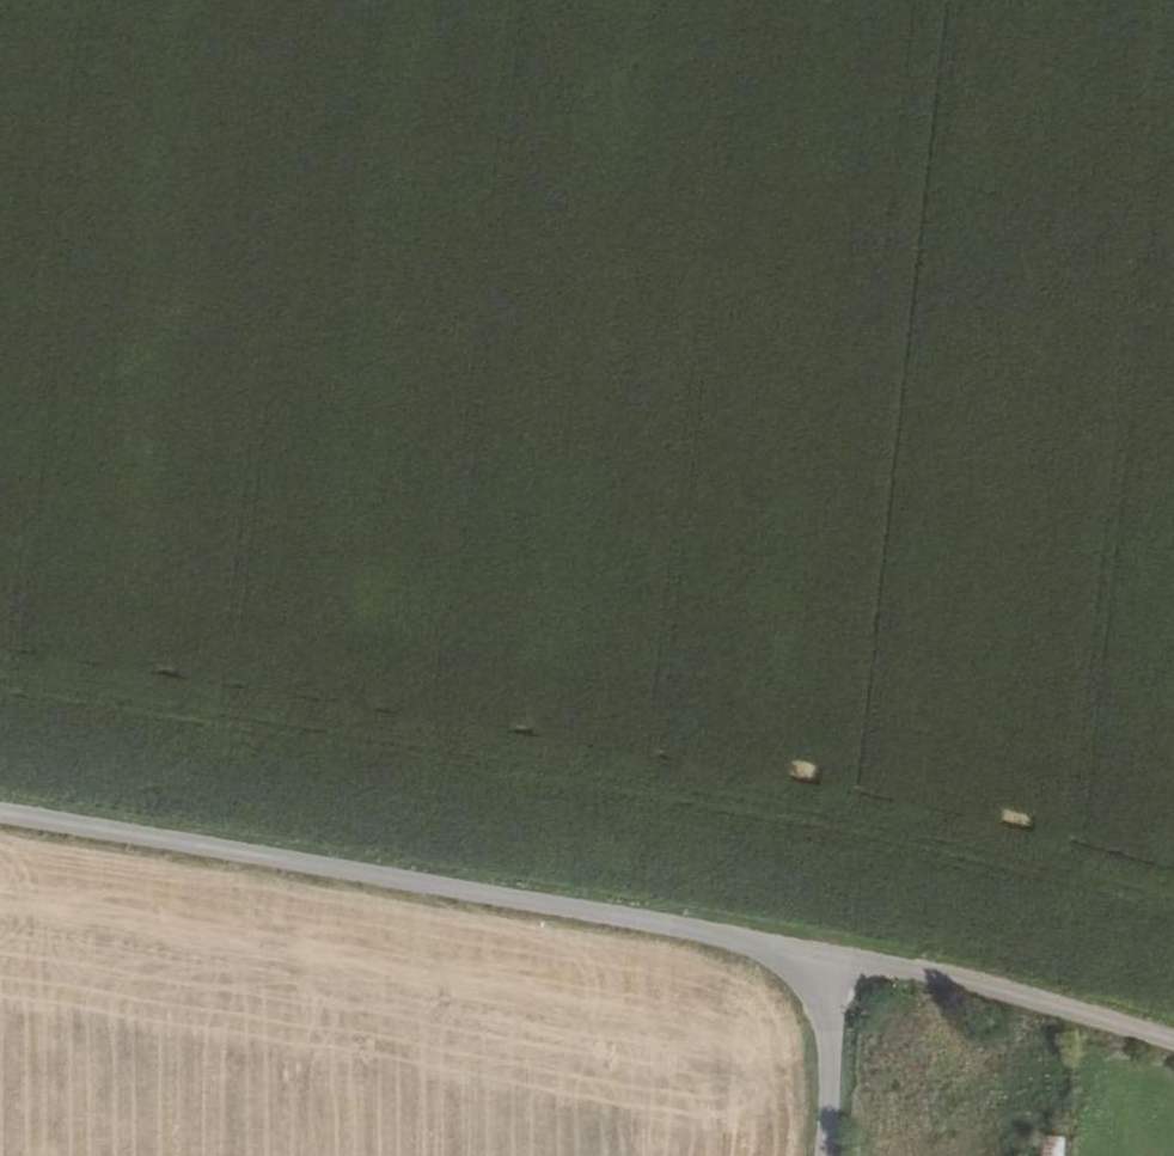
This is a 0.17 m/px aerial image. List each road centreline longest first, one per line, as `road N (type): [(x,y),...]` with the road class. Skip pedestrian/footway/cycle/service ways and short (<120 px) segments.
road 1 (unclassified): [(0,813),(710,932),(839,963)]
road 2 (unclassified): [(839,963),(1173,1048)]
road 3 (unclassified): [(825,1155),(839,963)]

